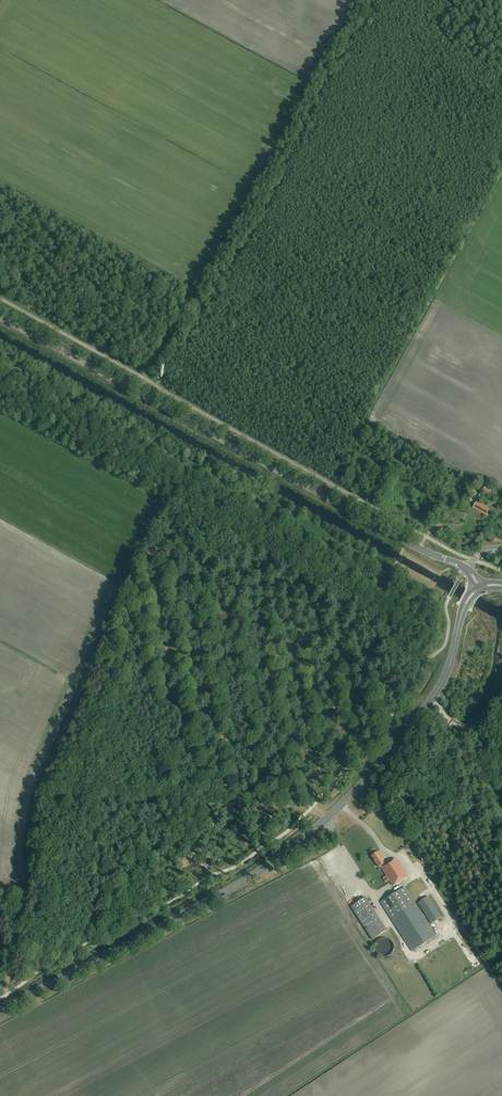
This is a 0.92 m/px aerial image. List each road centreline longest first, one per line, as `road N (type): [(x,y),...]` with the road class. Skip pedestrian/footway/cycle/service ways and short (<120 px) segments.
road 1 (primary): [(0,1010),(230,889),(329,817),(431,701),(465,604),(480,588)]
road 2 (tertiary): [(0,316),(467,569)]
road 3 (track): [(6,995),(26,891),(21,862),(34,783),(117,587)]
road 4 (track): [(32,795),(302,807),(329,817)]

